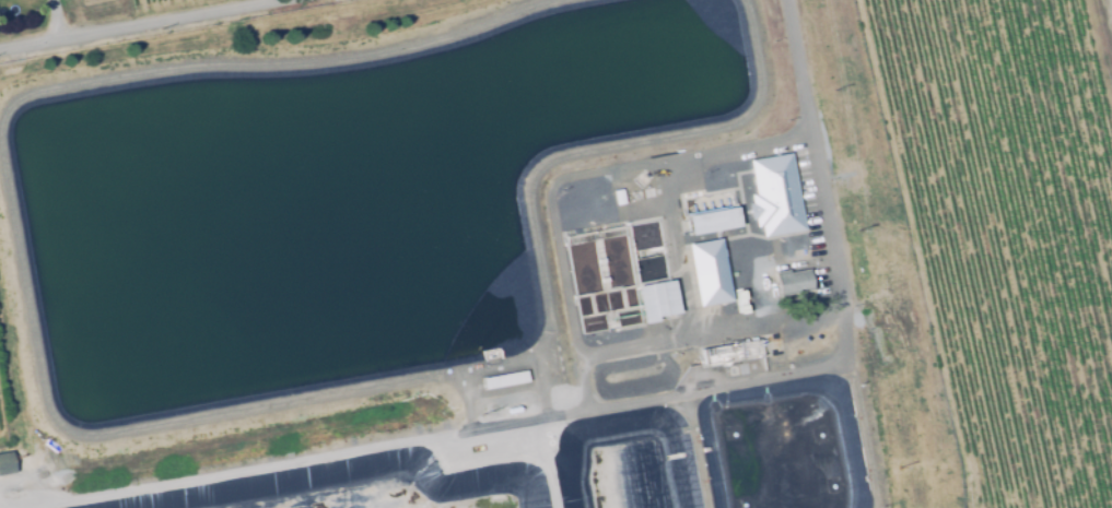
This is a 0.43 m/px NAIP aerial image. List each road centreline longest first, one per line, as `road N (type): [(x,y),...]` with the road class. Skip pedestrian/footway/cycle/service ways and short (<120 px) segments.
road 1 (residential): [(0,50),(279,0)]

